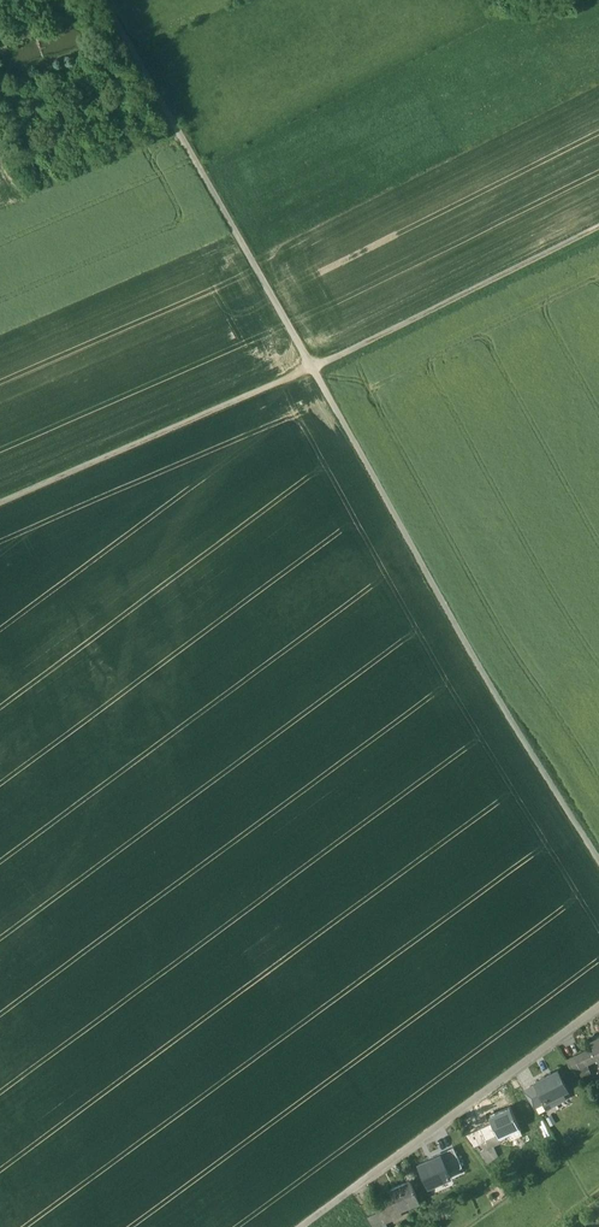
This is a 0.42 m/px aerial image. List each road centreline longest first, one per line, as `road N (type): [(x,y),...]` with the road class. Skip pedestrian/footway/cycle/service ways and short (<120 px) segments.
road 1 (unclassified): [(598,860),(481,671),(312,369)]
road 2 (residential): [(302,1226),(598,1007)]
road 3 (track): [(0,504),(312,369)]
road 4 (track): [(598,229),(312,369)]

